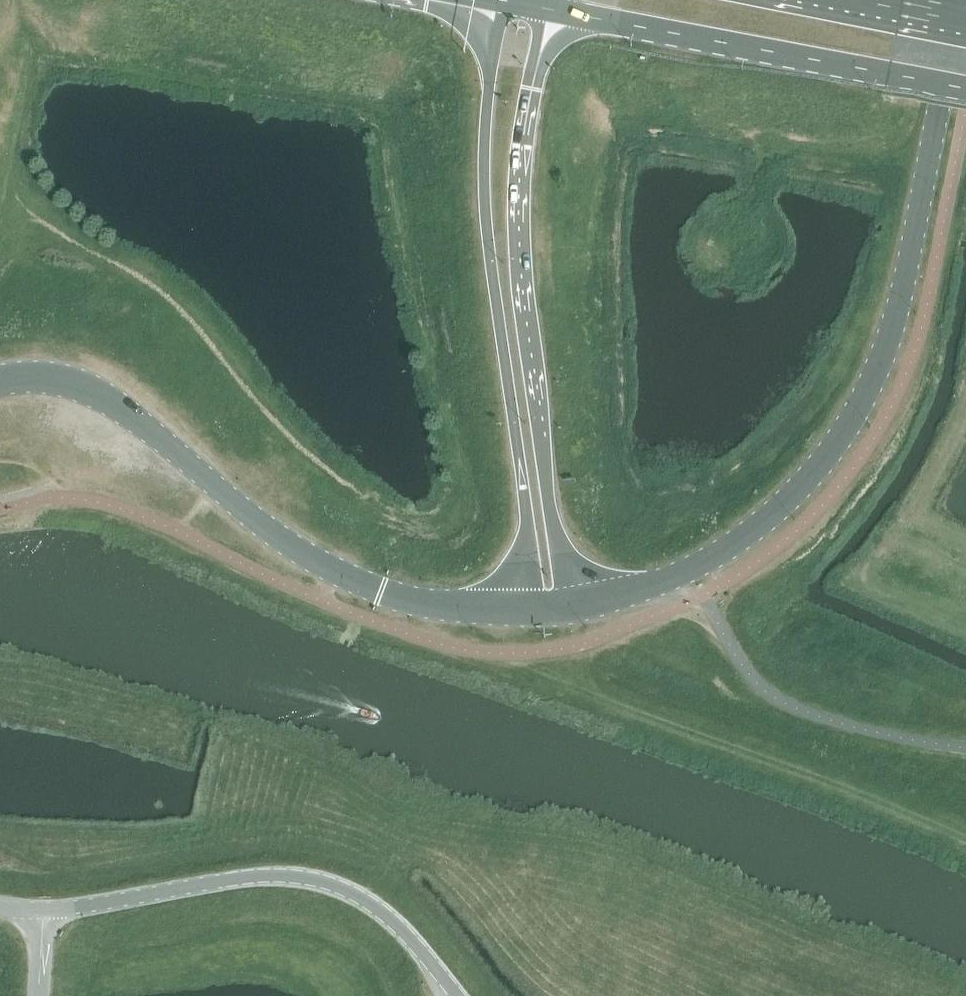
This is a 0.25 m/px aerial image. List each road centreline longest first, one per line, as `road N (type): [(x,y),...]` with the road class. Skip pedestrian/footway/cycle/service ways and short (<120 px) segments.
road 1 (unclassified): [(572,605),(654,585),(740,540),(800,487),(841,435),(876,375),(897,311),(958,0)]
road 2 (unclassified): [(499,1),(484,180),(530,610)]
road 3 (unclassified): [(572,605),(545,473),(519,209),(521,151),(547,12)]
road 4 (unclassified): [(530,610),(446,607),(349,577),(260,523),(97,393),(59,378),(0,379)]
road 5 (track): [(965,847),(464,650)]
road 6 (unclassified): [(456,995),(388,915),(329,883),(254,876),(41,909)]
road 7 (secondary): [(547,12),(965,90)]

